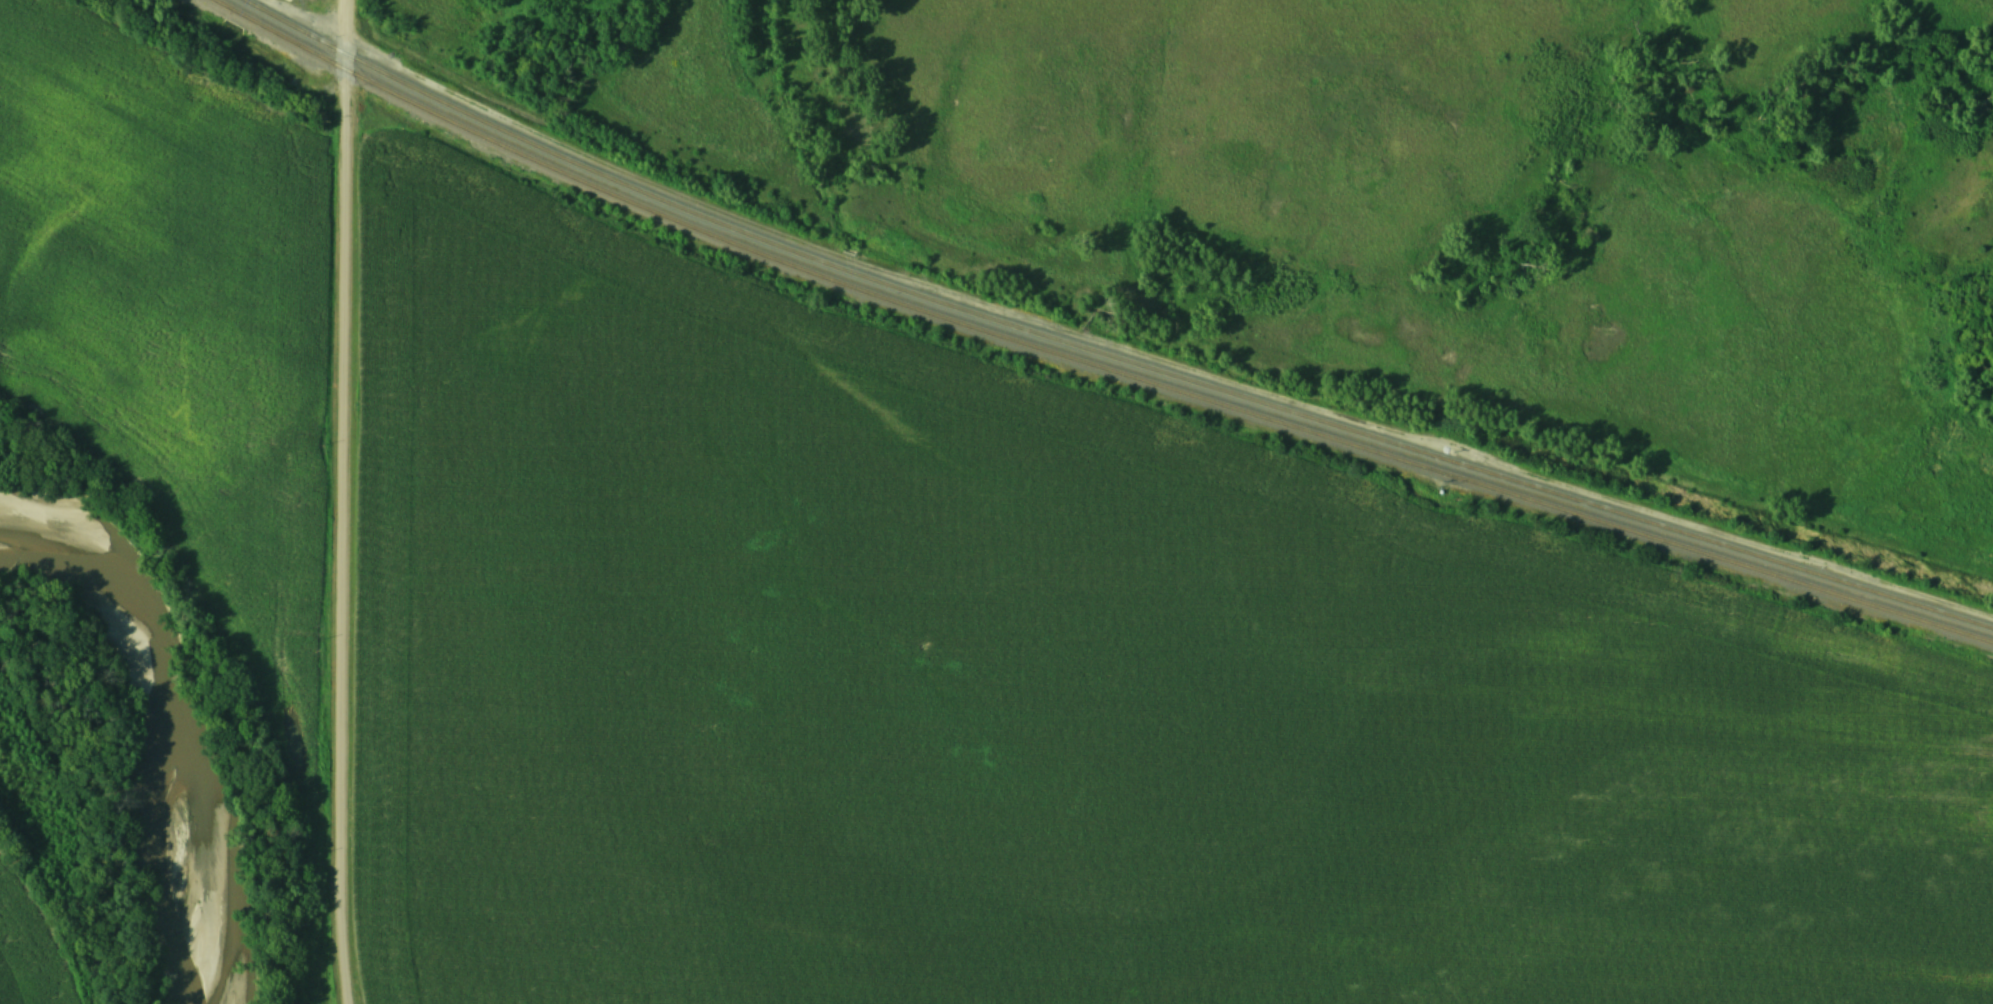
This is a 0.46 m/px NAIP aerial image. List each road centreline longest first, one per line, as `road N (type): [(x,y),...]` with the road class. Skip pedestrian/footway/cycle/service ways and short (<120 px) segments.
road 1 (residential): [(349,1003),(338,854),(345,0)]

